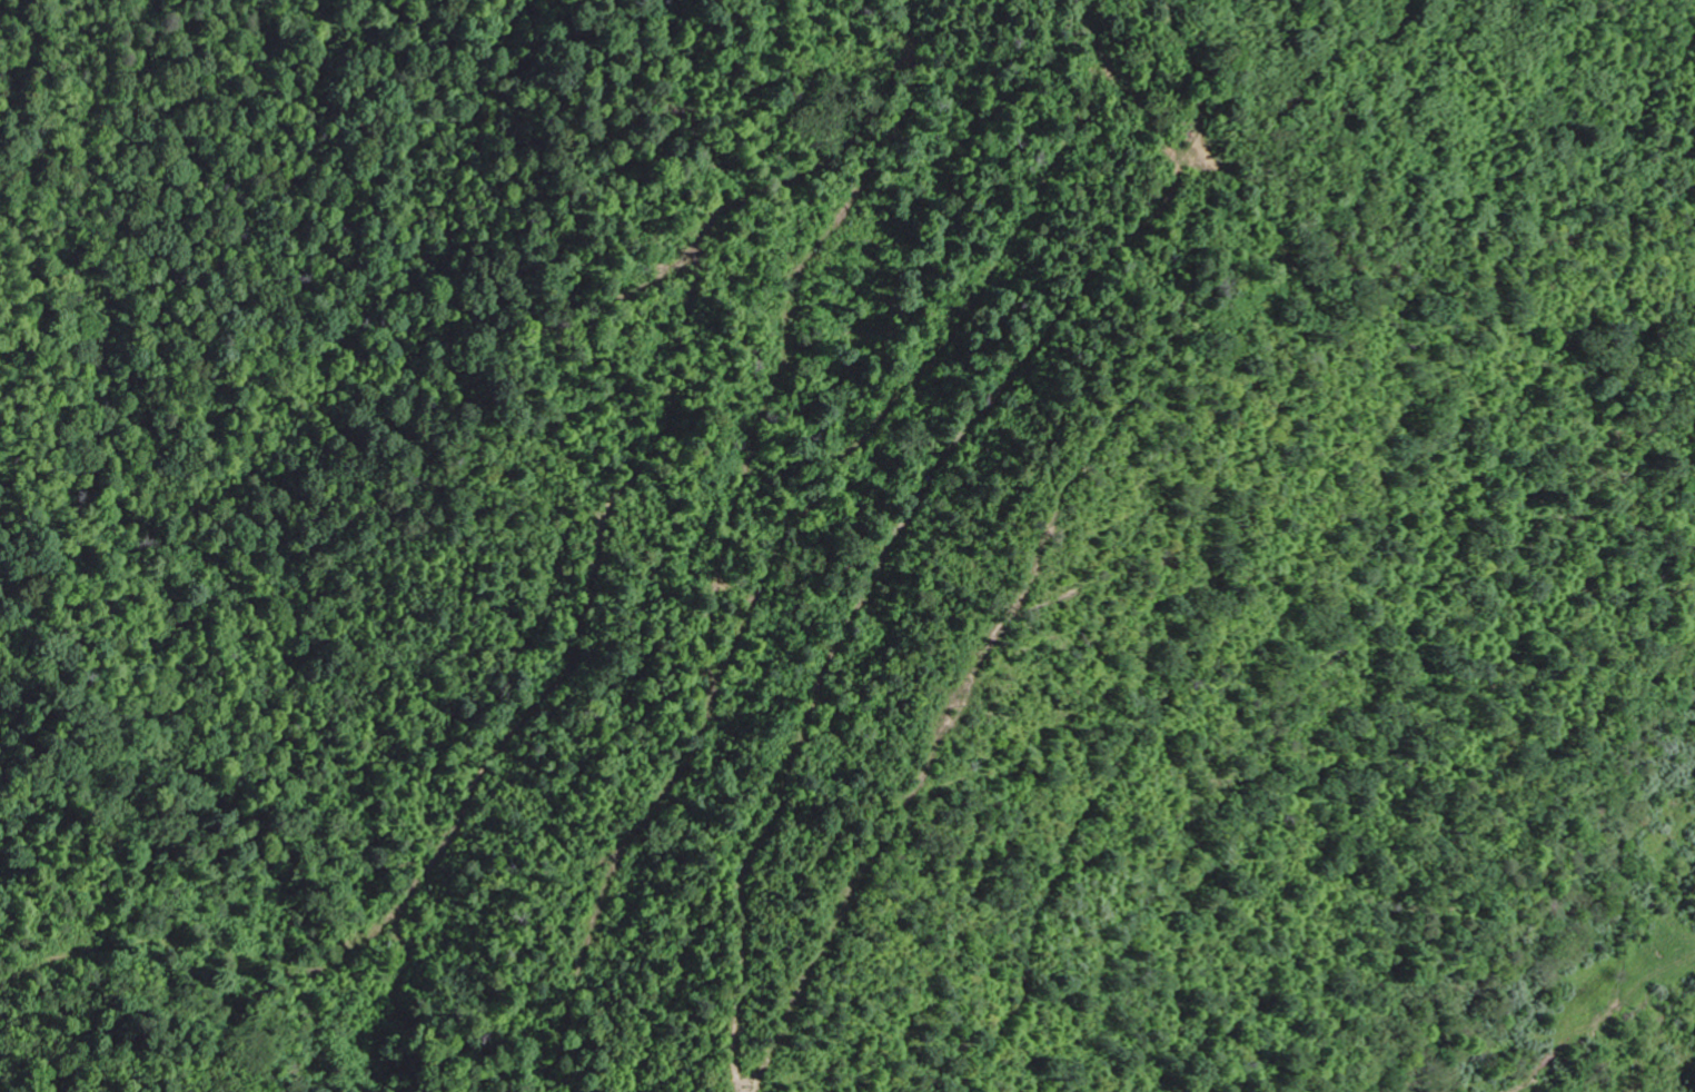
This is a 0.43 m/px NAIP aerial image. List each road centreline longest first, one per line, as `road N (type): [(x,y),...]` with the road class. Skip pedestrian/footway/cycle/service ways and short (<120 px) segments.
road 1 (track): [(1694,953),(1662,971),(1563,1061),(1509,1091)]

